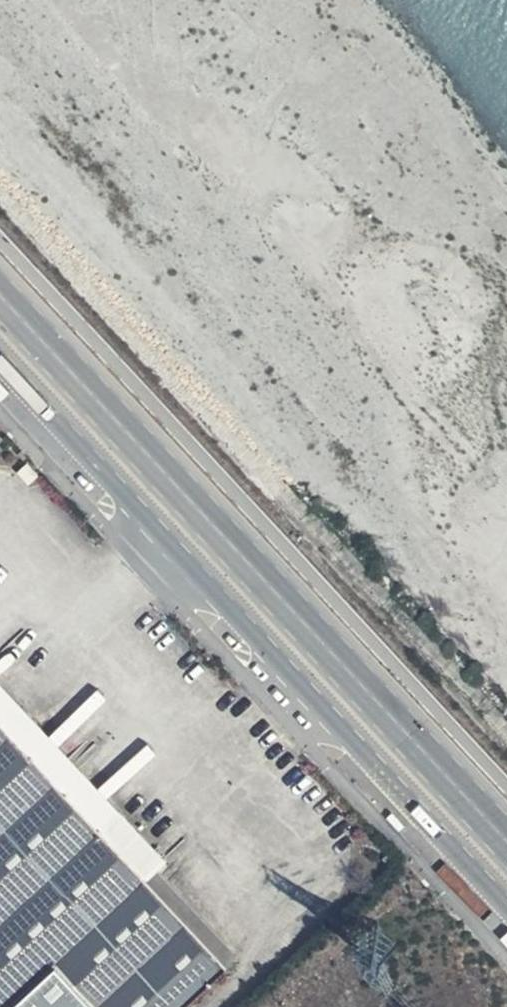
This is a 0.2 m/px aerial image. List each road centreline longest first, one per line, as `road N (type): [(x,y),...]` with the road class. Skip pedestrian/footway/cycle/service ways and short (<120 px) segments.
road 1 (primary): [(506,838),(0,291)]
road 2 (tertiary): [(0,361),(506,906)]

